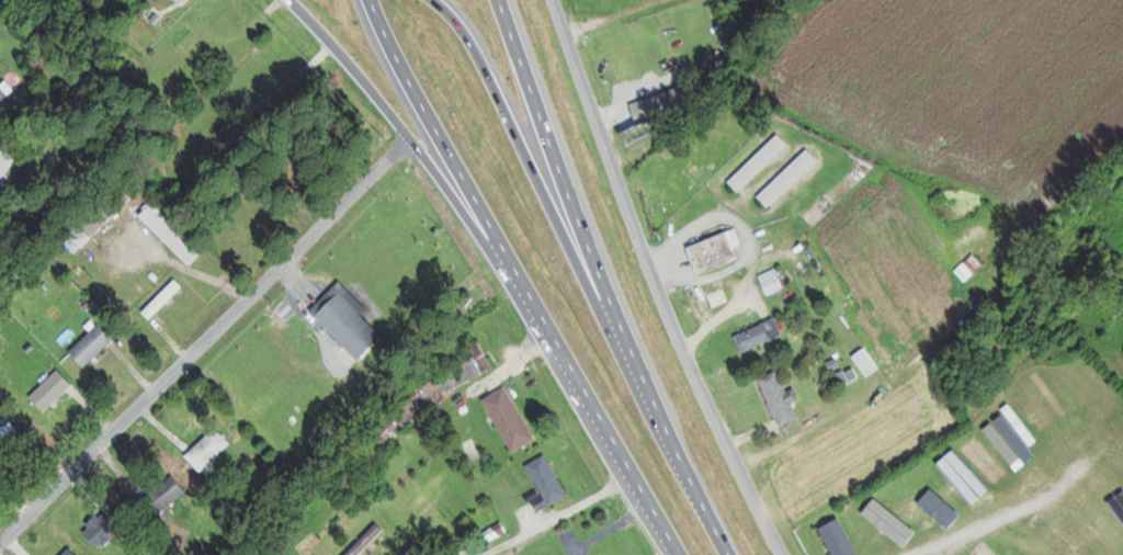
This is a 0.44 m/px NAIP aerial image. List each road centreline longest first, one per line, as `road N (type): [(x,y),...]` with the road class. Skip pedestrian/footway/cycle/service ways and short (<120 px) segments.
road 1 (trunk): [(376,0),(510,264),(682,554)]
road 2 (residential): [(787,554),(684,350),(553,0)]
road 3 (residential): [(411,135),(0,550)]
road 4 (primary): [(633,349),(571,246),(477,50),(434,0)]
road 5 (trunk): [(633,349),(501,0)]
road 6 (primary): [(294,0),(510,264)]
road 7 (trunk): [(735,554),(633,349)]
road 8 (residential): [(151,401),(0,292)]

